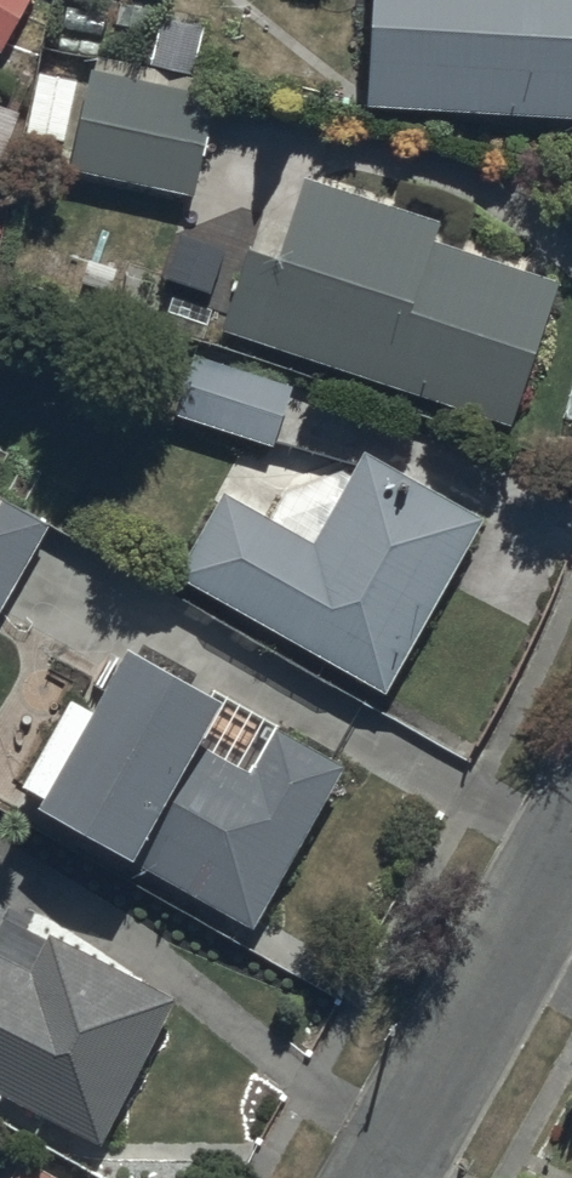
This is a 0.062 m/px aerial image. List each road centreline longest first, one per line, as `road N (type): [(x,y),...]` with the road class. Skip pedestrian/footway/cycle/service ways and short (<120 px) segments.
road 1 (residential): [(571,844),(385,1177)]

